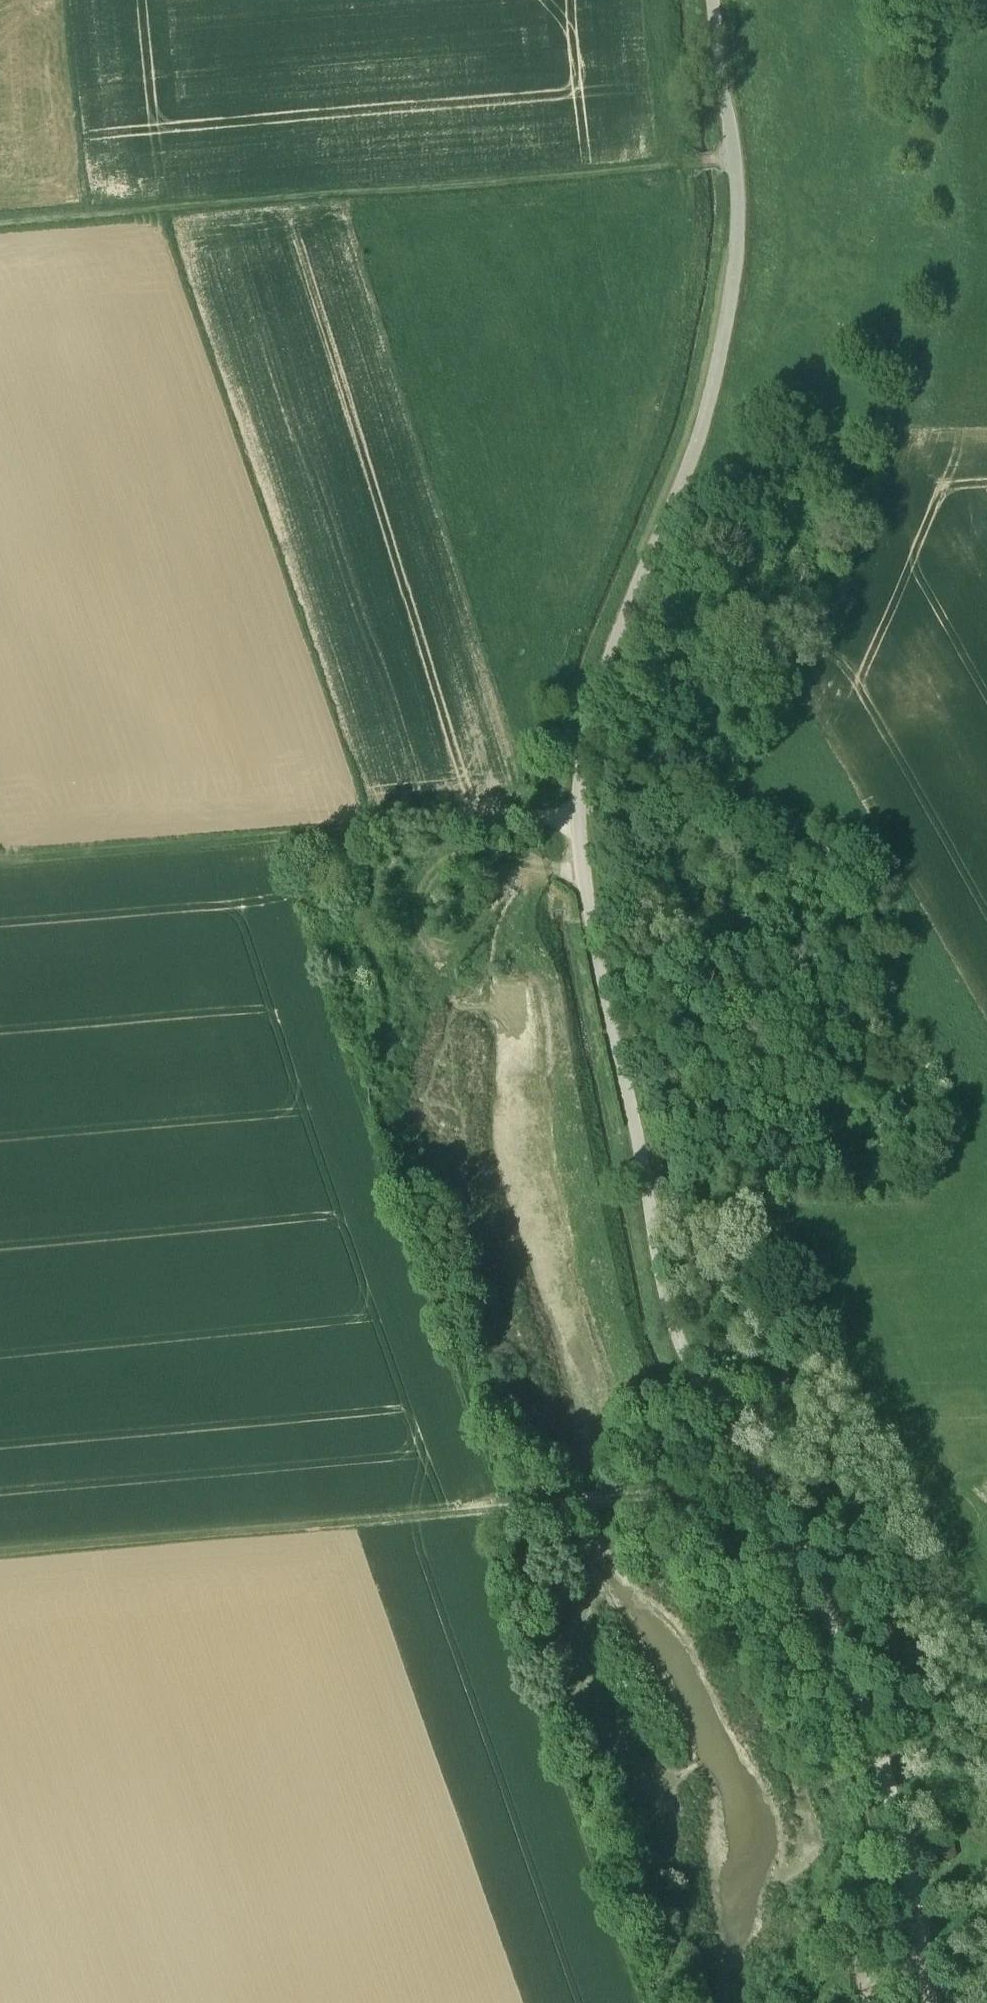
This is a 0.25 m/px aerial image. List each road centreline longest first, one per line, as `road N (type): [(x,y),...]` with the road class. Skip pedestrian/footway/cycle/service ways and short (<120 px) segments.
road 1 (track): [(931,1939),(885,1735),(831,1612),(700,1386),(675,1314),(586,852),(588,759),(628,631),(704,452),(733,265),(734,156),(712,0)]
road 2 (track): [(0,1560),(775,1506)]
road 3 (track): [(0,225),(734,156)]
road 4 (track): [(585,826),(0,871)]

